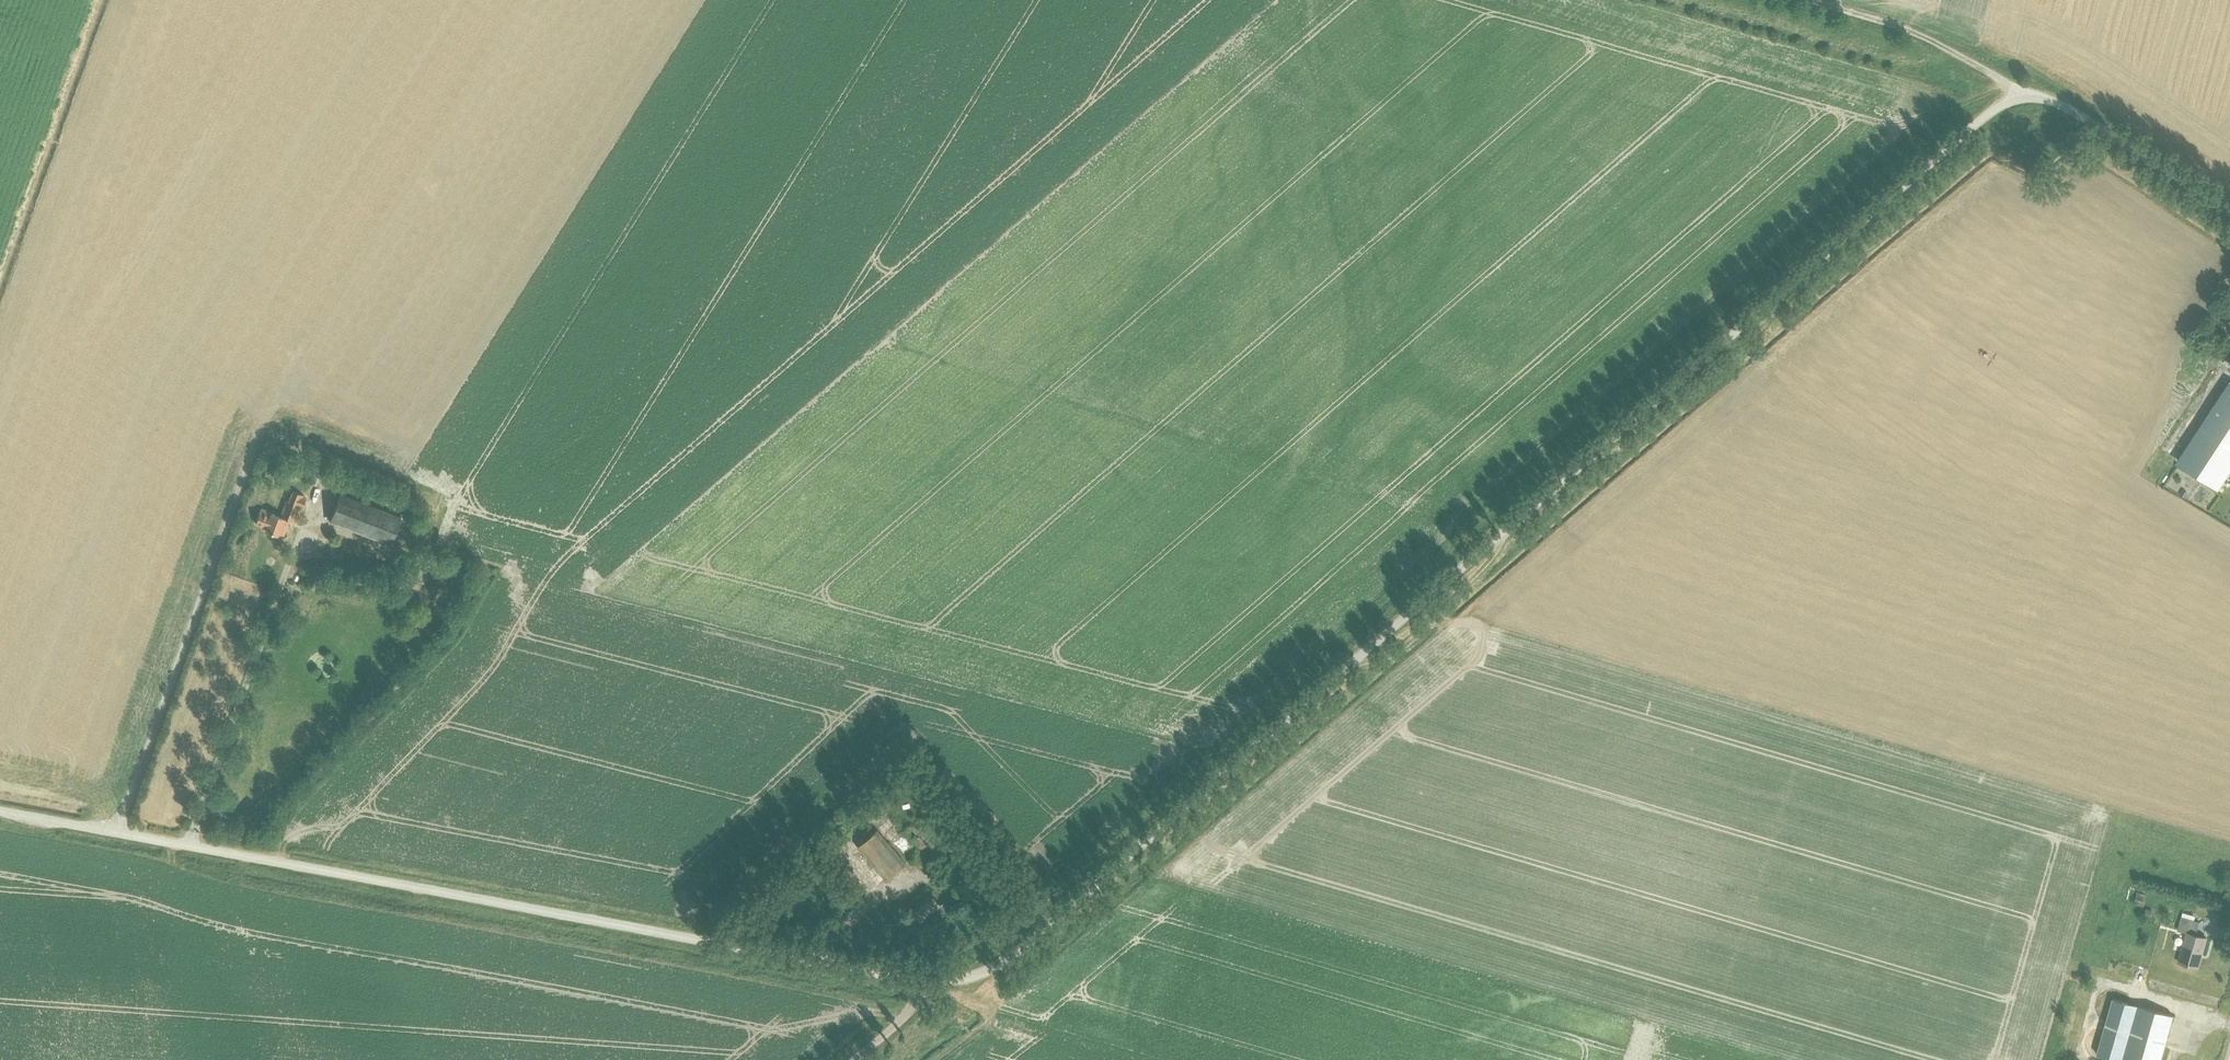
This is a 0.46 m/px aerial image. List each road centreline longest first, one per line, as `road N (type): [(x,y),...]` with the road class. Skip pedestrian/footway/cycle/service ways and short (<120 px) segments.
road 1 (unclassified): [(942,981),(994,965),(1041,931),(1998,106),(2027,97),(2058,103),(2229,212)]
road 2 (unclassified): [(942,981),(0,811)]

